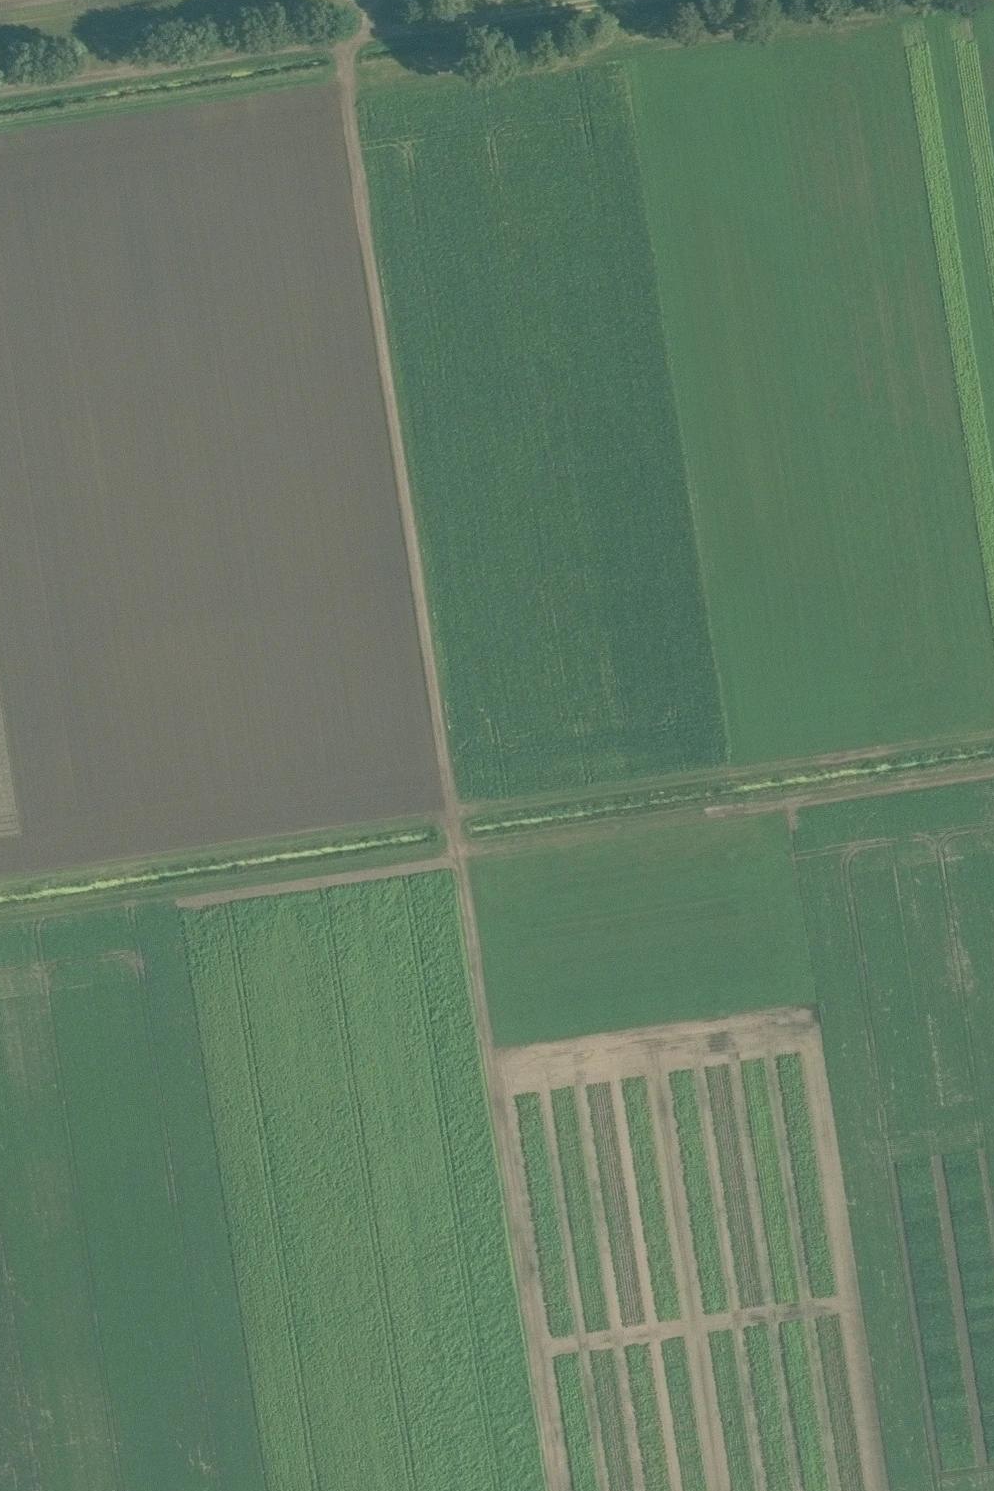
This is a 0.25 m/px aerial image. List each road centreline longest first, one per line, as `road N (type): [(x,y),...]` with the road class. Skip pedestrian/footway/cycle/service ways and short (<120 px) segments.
road 1 (track): [(553,1490),(341,43)]
road 2 (track): [(609,0),(0,98)]

